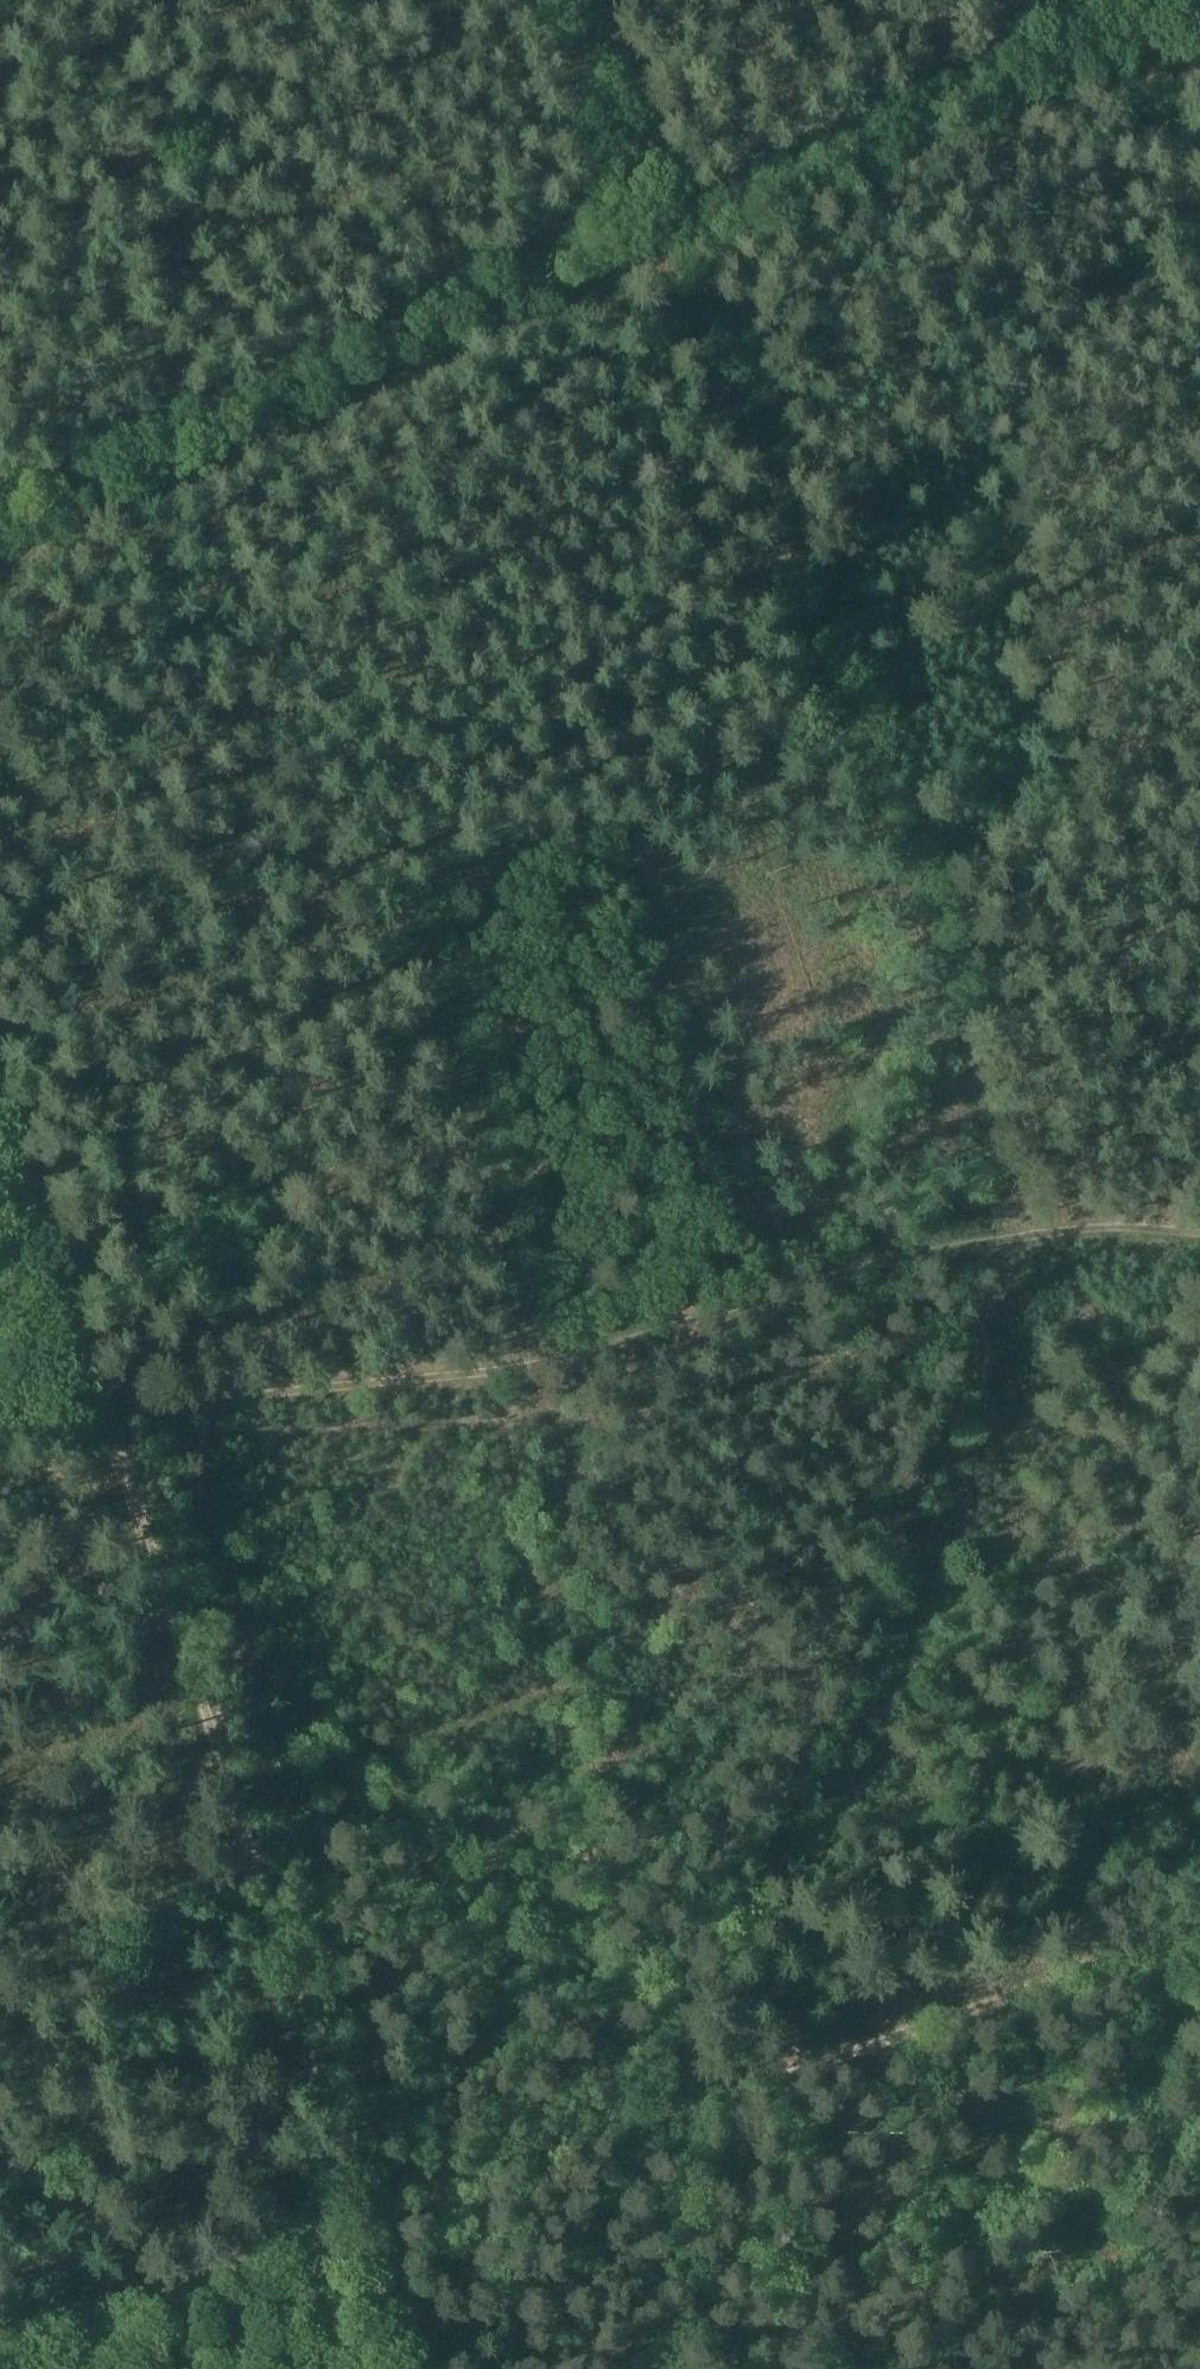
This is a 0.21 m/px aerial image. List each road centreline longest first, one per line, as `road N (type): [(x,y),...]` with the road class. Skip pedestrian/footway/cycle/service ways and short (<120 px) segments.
road 1 (track): [(1199,1237),(1050,1231),(847,1270),(571,1356),(356,1375),(108,1421)]
road 2 (track): [(382,2210),(1199,1925)]
road 3 (track): [(0,2345),(382,2210)]

